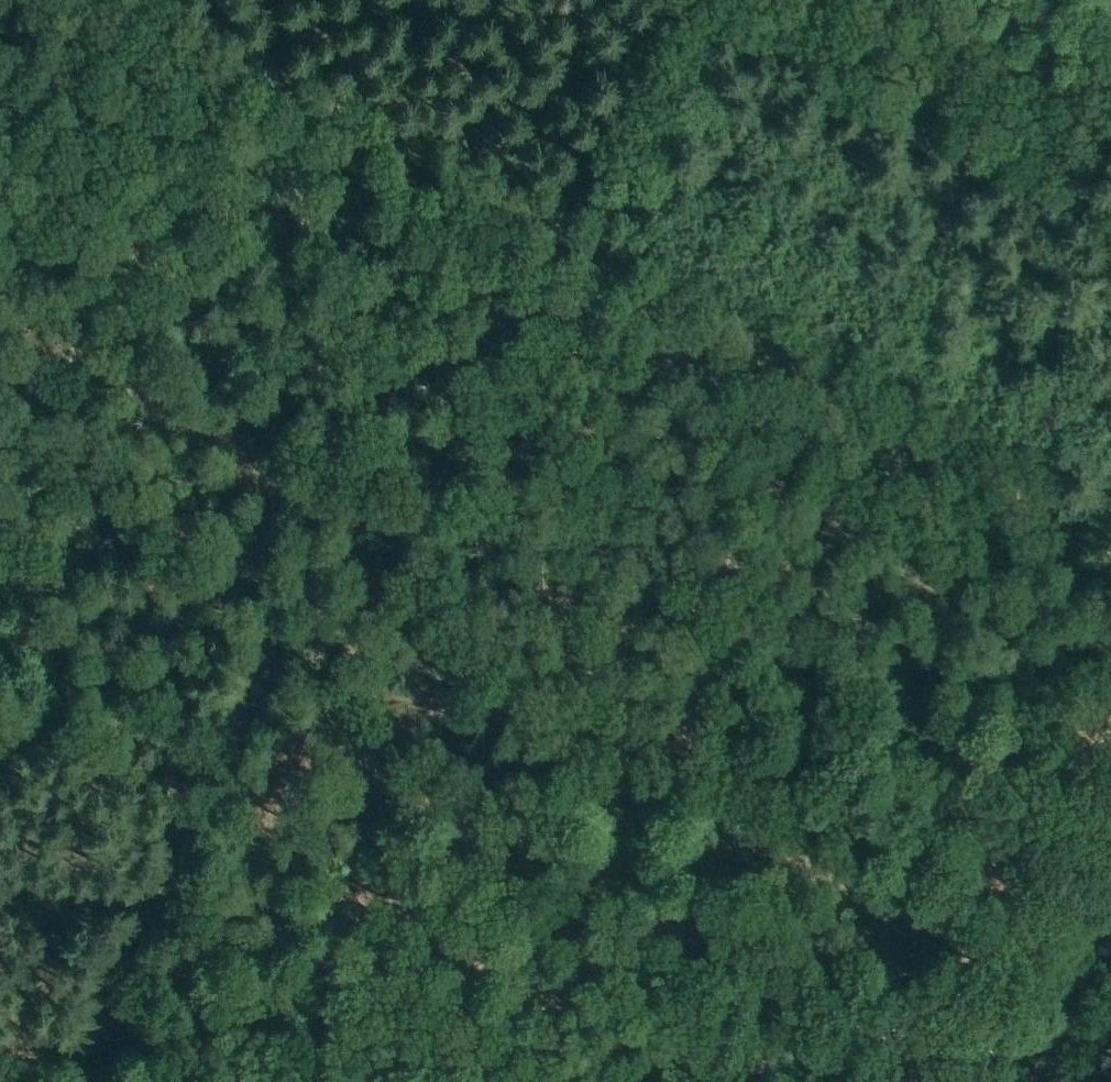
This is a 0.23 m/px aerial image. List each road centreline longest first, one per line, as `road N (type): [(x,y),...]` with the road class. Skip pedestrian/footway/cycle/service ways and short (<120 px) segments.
road 1 (track): [(82,1081),(93,1022),(321,532),(335,457),(342,321),(271,0)]
road 2 (track): [(1110,777),(941,1081)]
road 3 (track): [(1004,0),(1110,59)]

